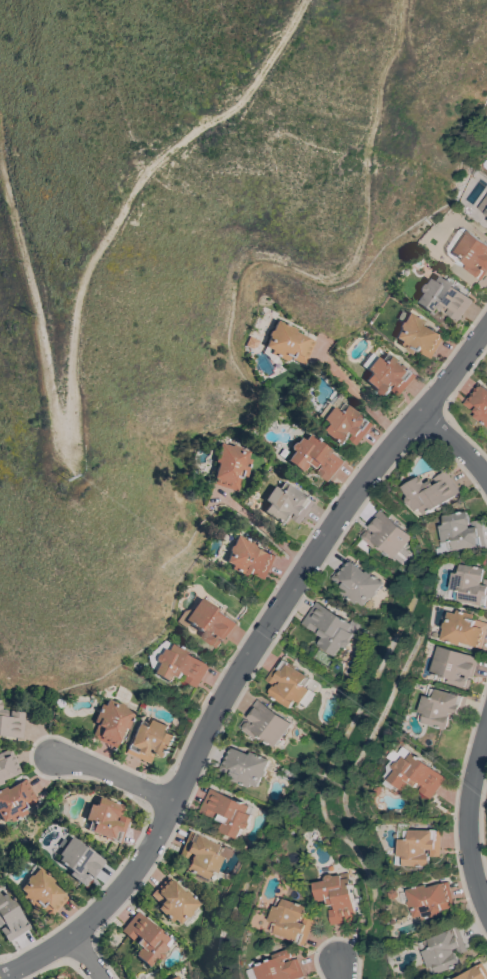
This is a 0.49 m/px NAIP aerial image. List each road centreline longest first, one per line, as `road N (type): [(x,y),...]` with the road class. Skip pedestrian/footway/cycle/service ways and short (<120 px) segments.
road 1 (residential): [(0,977),(76,938),(147,862),(284,600),(365,480),(486,327)]
road 2 (residential): [(486,915),(470,849),(470,804),(486,726)]
road 3 (residential): [(173,804),(105,770),(59,758)]

